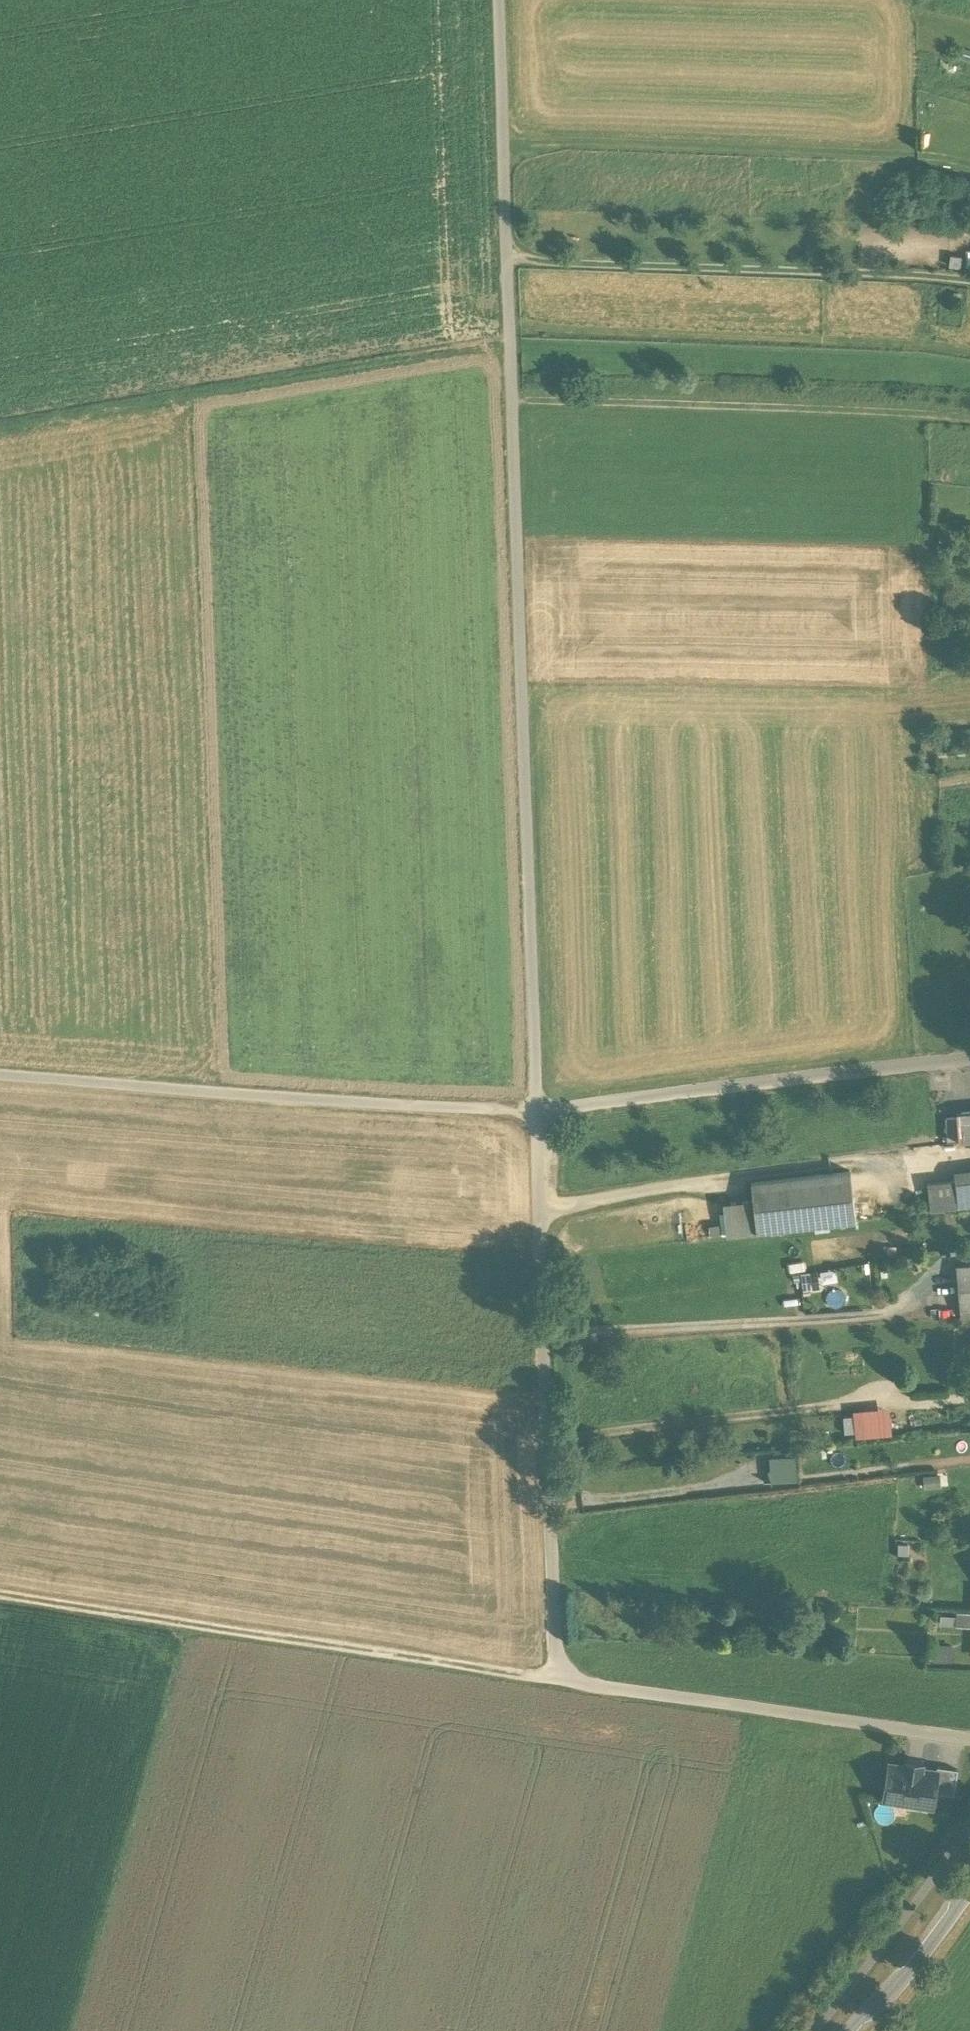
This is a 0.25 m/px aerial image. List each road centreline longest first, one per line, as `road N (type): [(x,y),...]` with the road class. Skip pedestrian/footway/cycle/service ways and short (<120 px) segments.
road 1 (track): [(498,0),(538,1114)]
road 2 (track): [(538,1114),(560,1680),(969,1741)]
road 3 (track): [(560,1680),(0,1596)]
road 4 (track): [(538,1114),(0,1076)]
road 5 (track): [(0,446),(509,342)]
road 6 (track): [(502,142),(928,160),(969,171)]
road 7 (track): [(505,257),(969,282)]
road 8 (track): [(969,1058),(538,1114)]
road 9 (unclassified): [(854,2030),(969,1879)]

